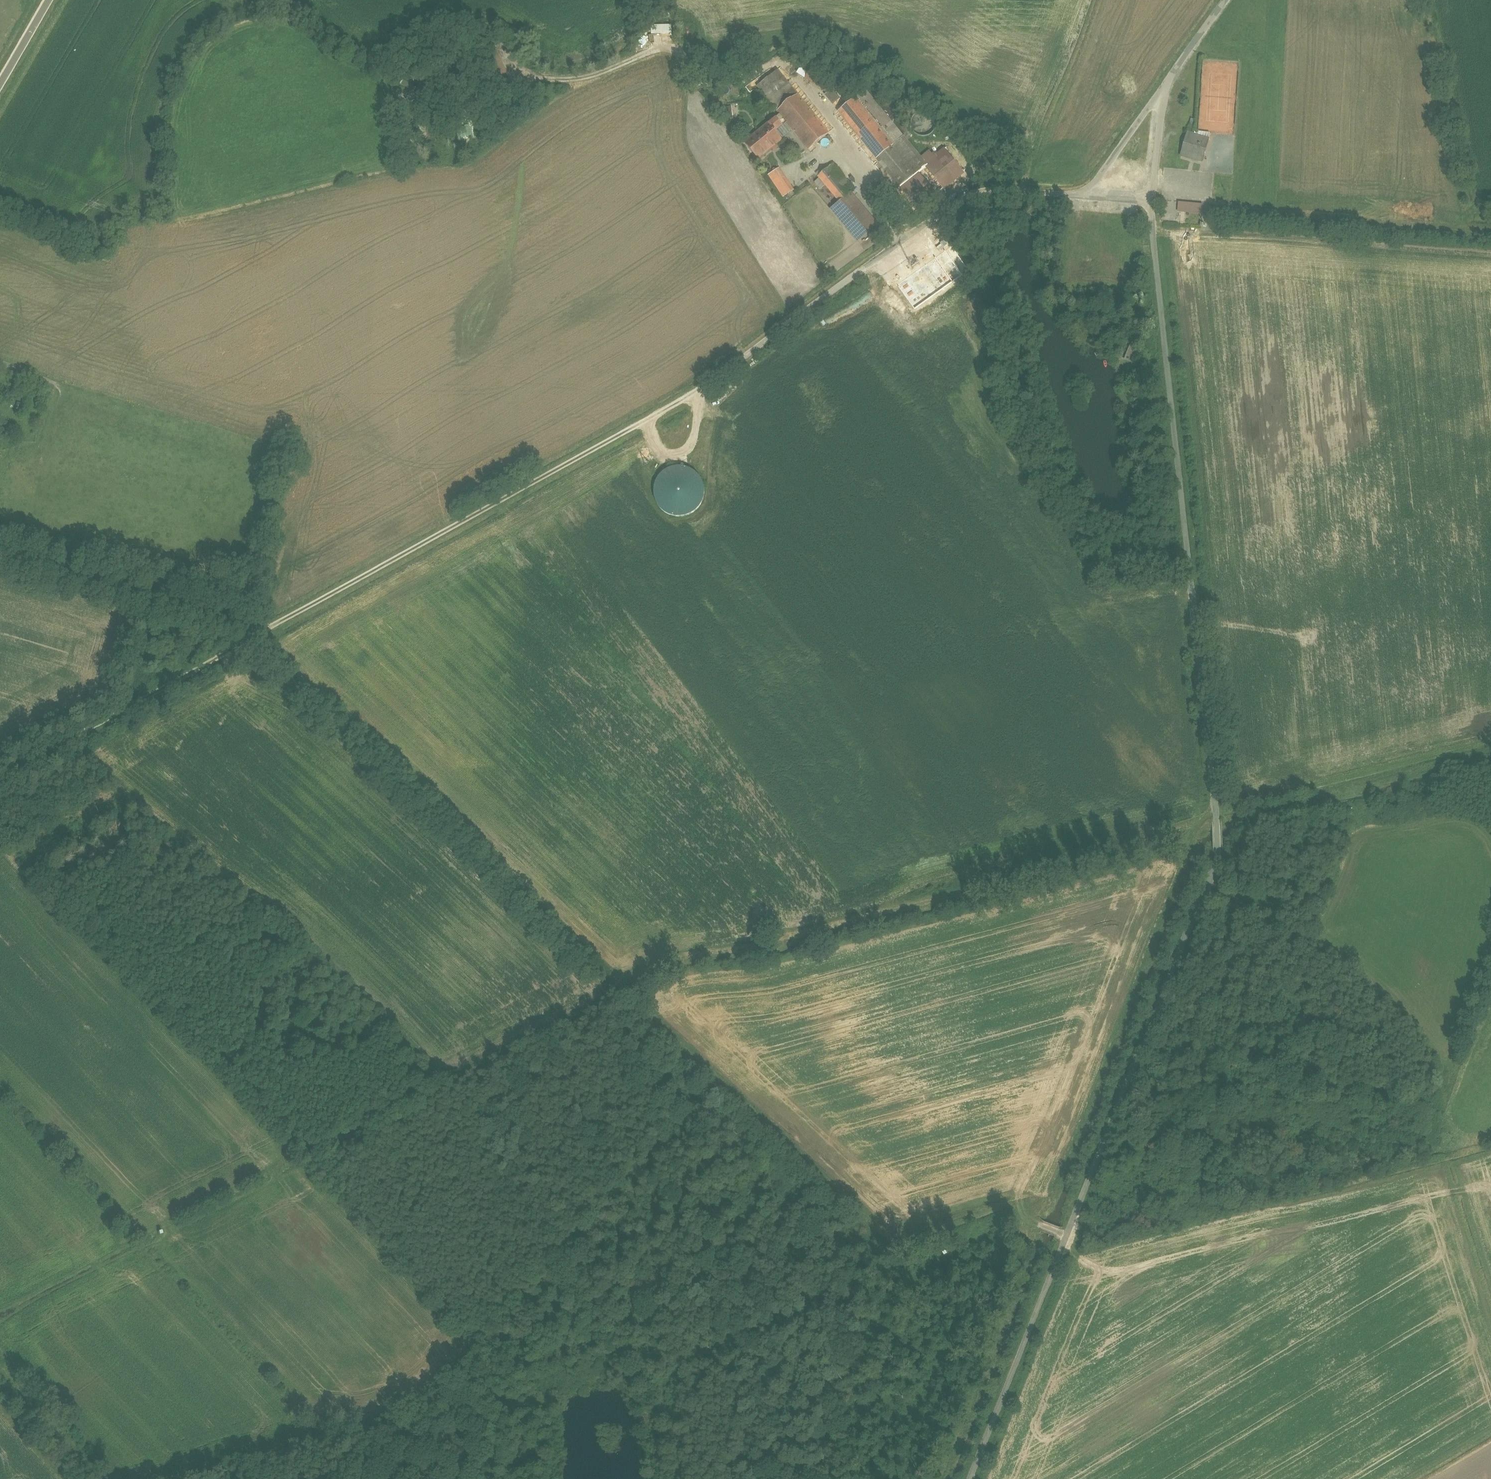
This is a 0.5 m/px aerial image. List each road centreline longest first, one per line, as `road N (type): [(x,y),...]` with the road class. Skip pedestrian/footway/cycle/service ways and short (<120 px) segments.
road 1 (unclassified): [(968,1478),(1218,857),(1150,204)]
road 2 (track): [(709,383),(0,777)]
road 3 (unclassified): [(1084,199),(979,189),(709,383)]
road 4 (track): [(0,550),(269,628)]
road 5 (track): [(1068,1234),(1037,1224),(998,1228),(930,1260),(910,1261),(883,1238)]
road 6 (track): [(694,84),(677,49),(666,48),(578,80),(524,78)]
road 7 (track): [(1207,883),(1296,934),(1386,922)]
road 8 (track): [(0,1365),(106,1478)]
road 9 (unclassified): [(1161,92),(1084,199)]

